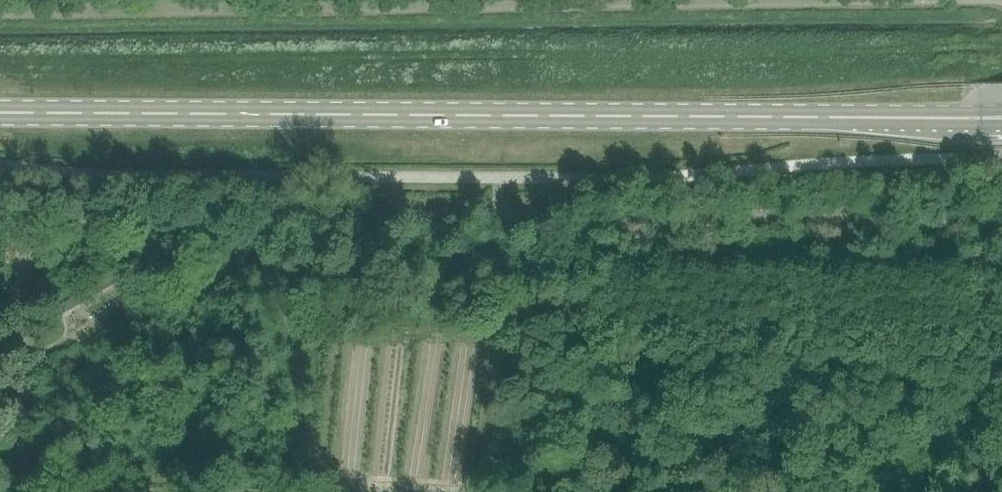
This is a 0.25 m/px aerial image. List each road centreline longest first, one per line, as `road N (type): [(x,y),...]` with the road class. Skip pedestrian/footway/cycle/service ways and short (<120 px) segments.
road 1 (primary): [(981,120),(0,113)]
road 2 (track): [(995,486),(25,484)]

